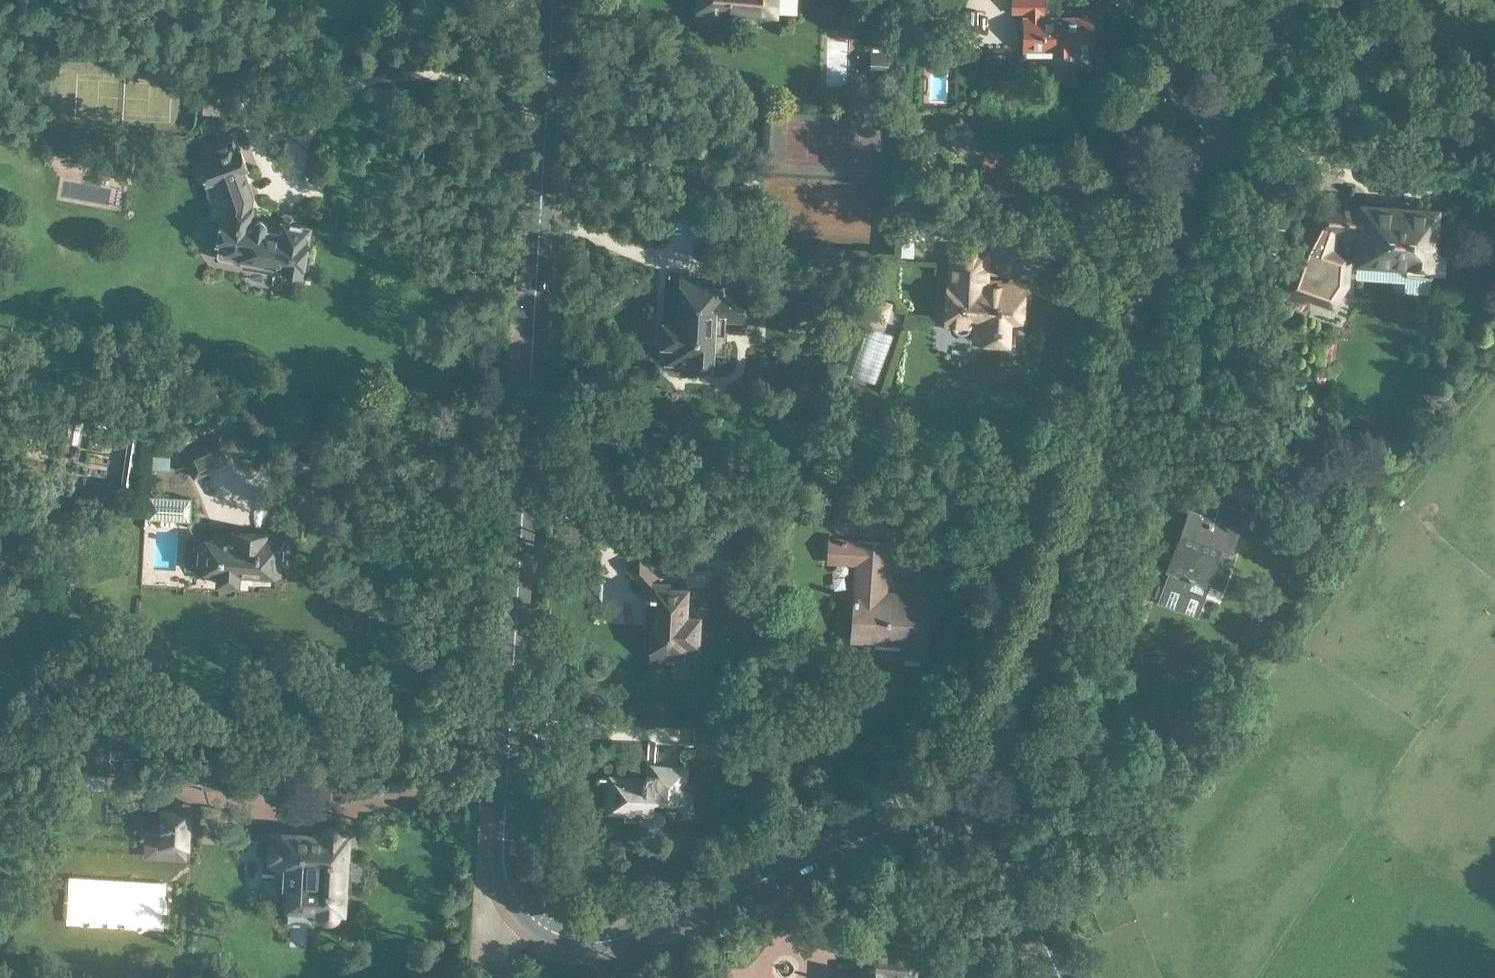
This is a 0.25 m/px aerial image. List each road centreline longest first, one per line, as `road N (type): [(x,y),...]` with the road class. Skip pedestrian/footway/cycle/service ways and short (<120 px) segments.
road 1 (tertiary): [(552,0),(502,843),(505,874),(522,908)]
road 2 (residential): [(1001,830),(1054,576),(1097,439),(1290,0)]
road 3 (tertiary): [(522,908),(570,939),(614,940),(913,817),(952,812),(1001,830)]
road 4 (tertiary): [(1059,977),(1019,857),(1001,830)]

